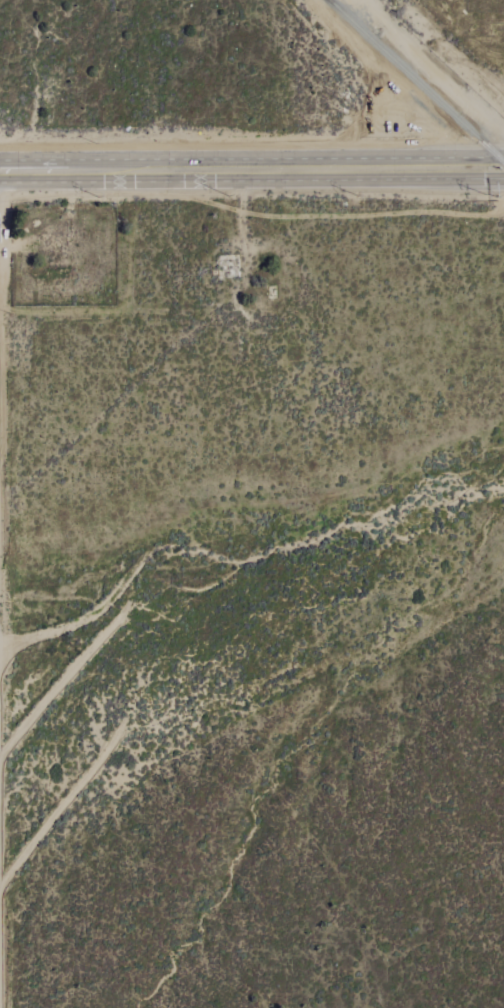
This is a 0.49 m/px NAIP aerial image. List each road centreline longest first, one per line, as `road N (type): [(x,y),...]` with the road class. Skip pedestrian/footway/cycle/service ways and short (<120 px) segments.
road 1 (secondary): [(0,171),(466,169)]

